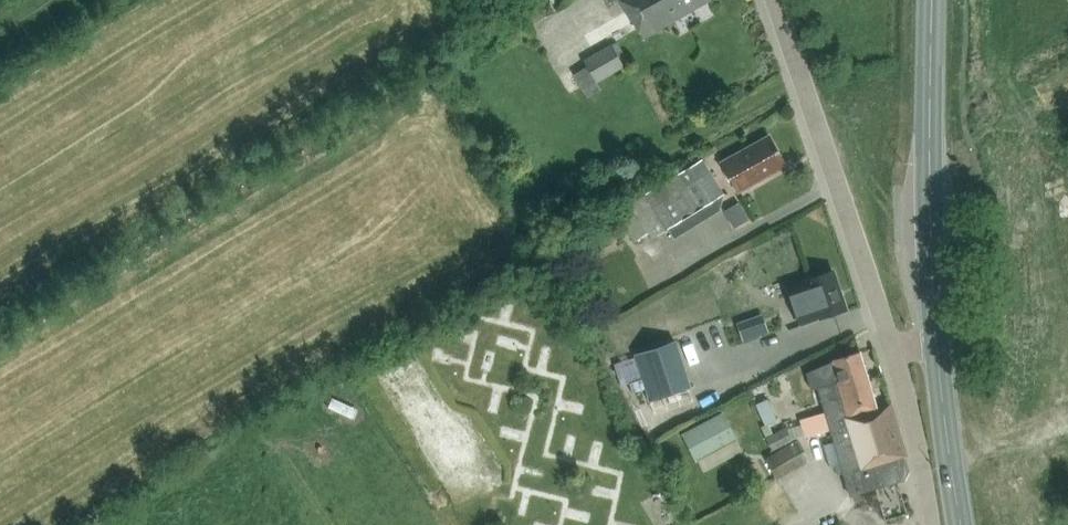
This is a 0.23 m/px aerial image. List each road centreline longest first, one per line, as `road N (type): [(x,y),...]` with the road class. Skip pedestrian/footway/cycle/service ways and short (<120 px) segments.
road 1 (unclassified): [(931,524),(889,335),(775,0)]
road 2 (primary): [(962,524),(936,342),(932,0)]
road 3 (tertiary): [(1006,0),(1007,251),(1038,524)]

